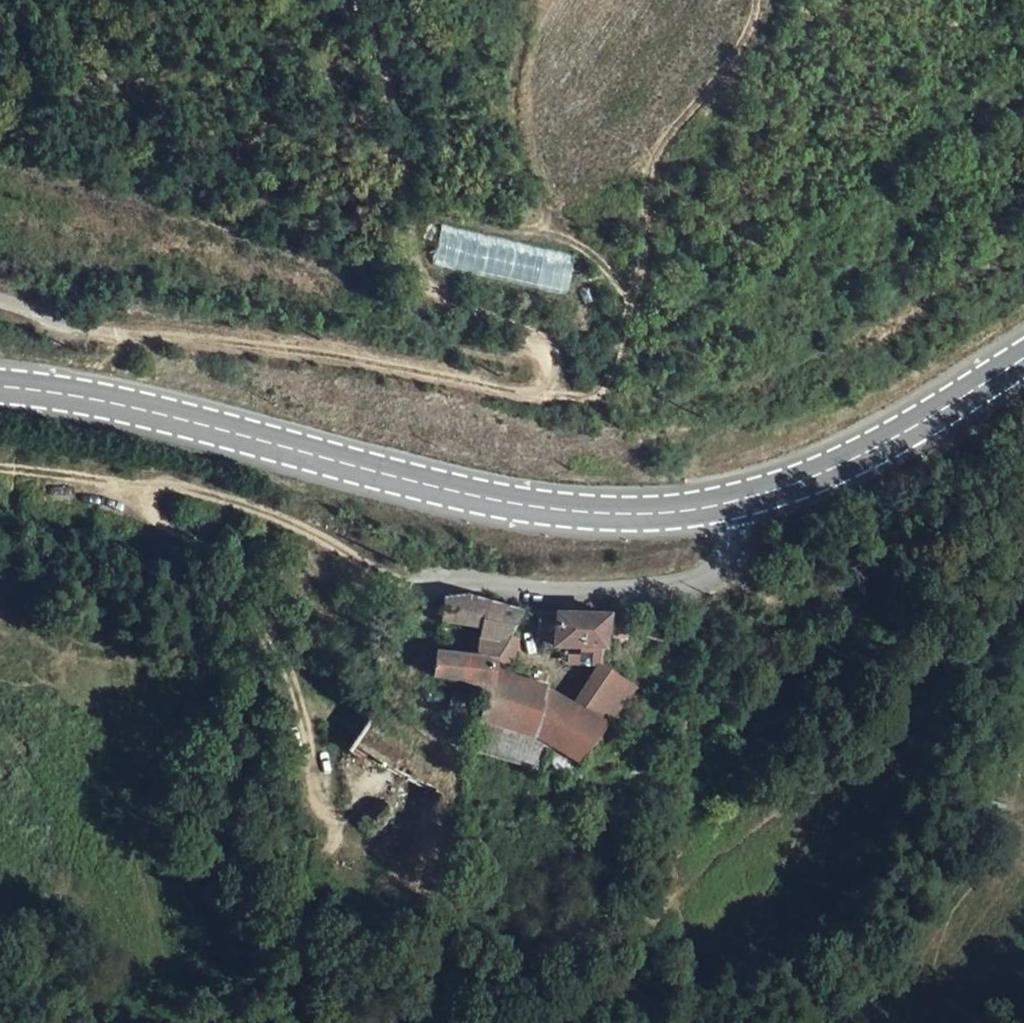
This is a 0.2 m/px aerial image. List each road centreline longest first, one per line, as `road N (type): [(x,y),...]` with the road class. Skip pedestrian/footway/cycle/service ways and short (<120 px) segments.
road 1 (secondary): [(1023,360),(806,480),(654,513),(482,496),(157,413),(0,386)]
road 2 (track): [(78,332),(283,353),(542,395),(555,376),(549,346),(426,286),(401,132),(355,0)]
road 3 (track): [(331,820),(313,790),(295,694),(265,618),(224,554),(156,509),(152,491),(235,504),(402,582),(429,577)]
road 4 (track): [(542,395),(604,392),(634,312),(613,267),(538,210),(511,125),(529,0)]
road 5 (track): [(634,312),(643,201),(659,151),(745,37),(754,0)]
road 6 (track): [(0,469),(152,491)]

